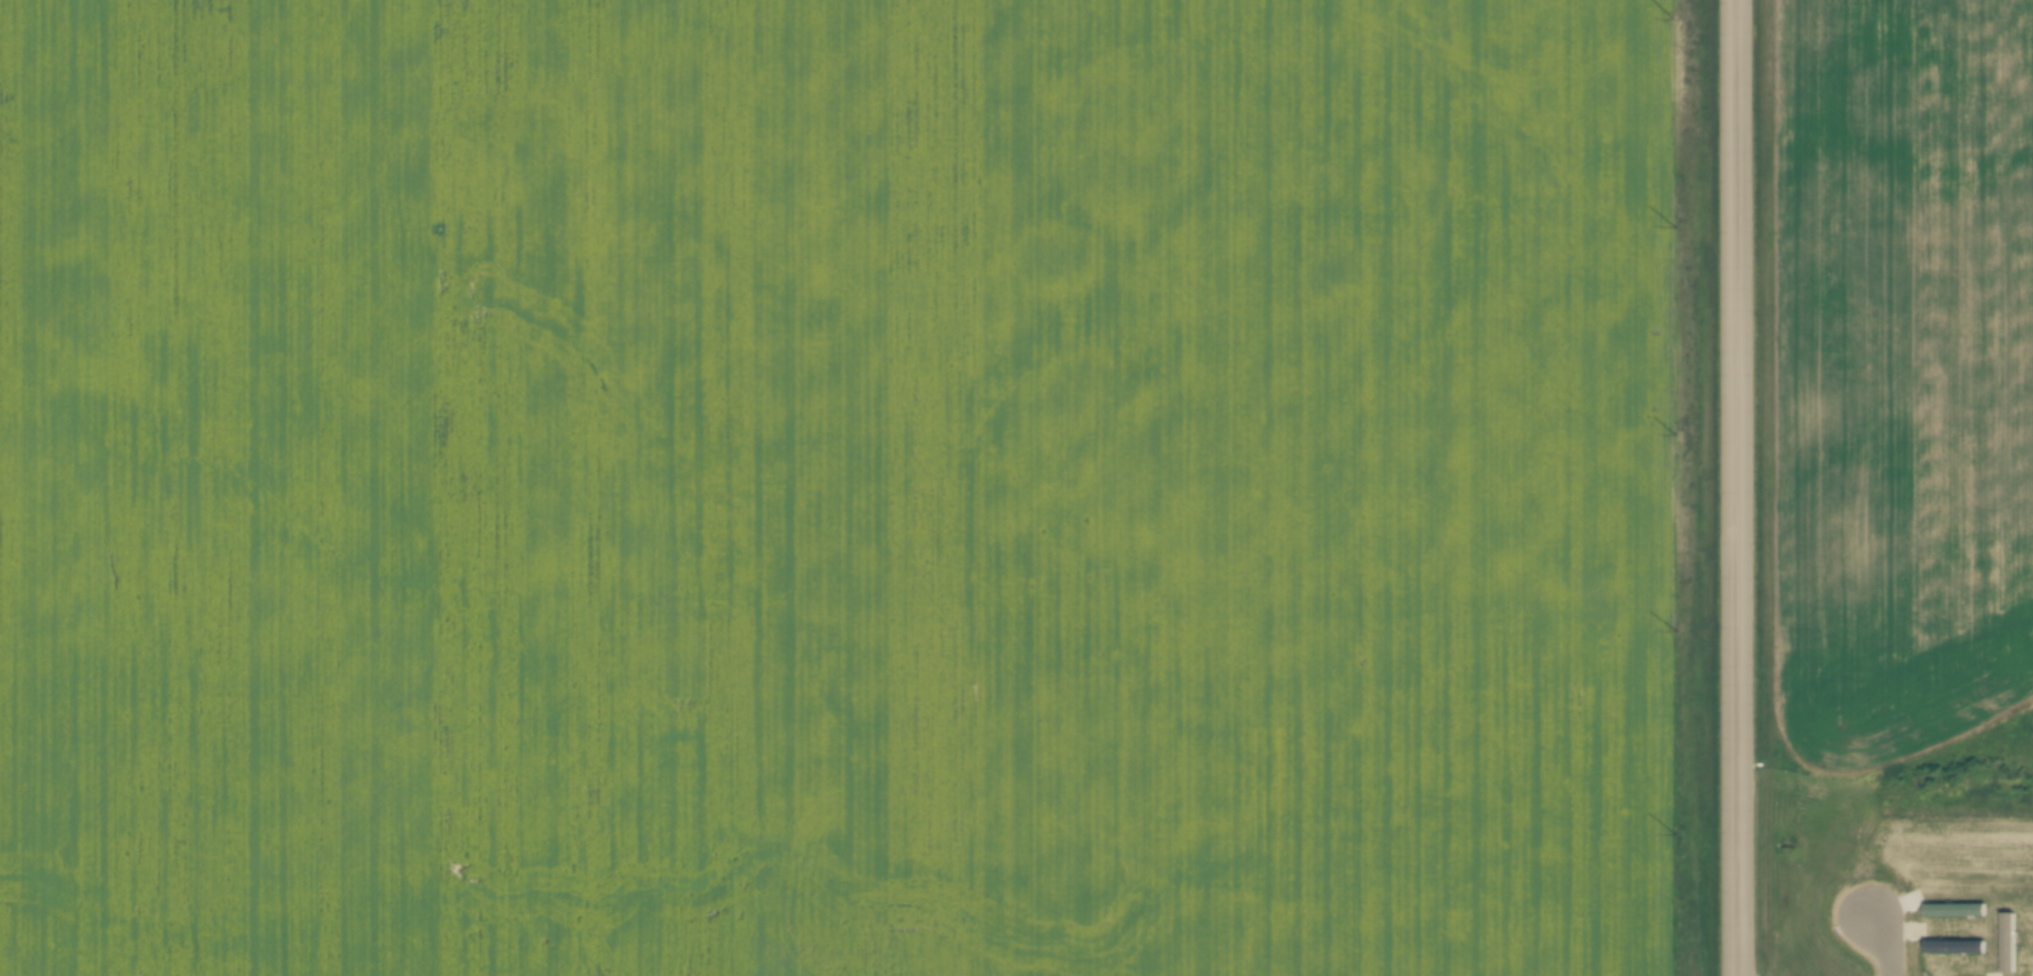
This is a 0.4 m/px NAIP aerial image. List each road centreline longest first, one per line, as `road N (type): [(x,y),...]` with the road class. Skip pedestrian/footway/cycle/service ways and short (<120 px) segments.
road 1 (tertiary): [(1737,975),(1738,0)]

